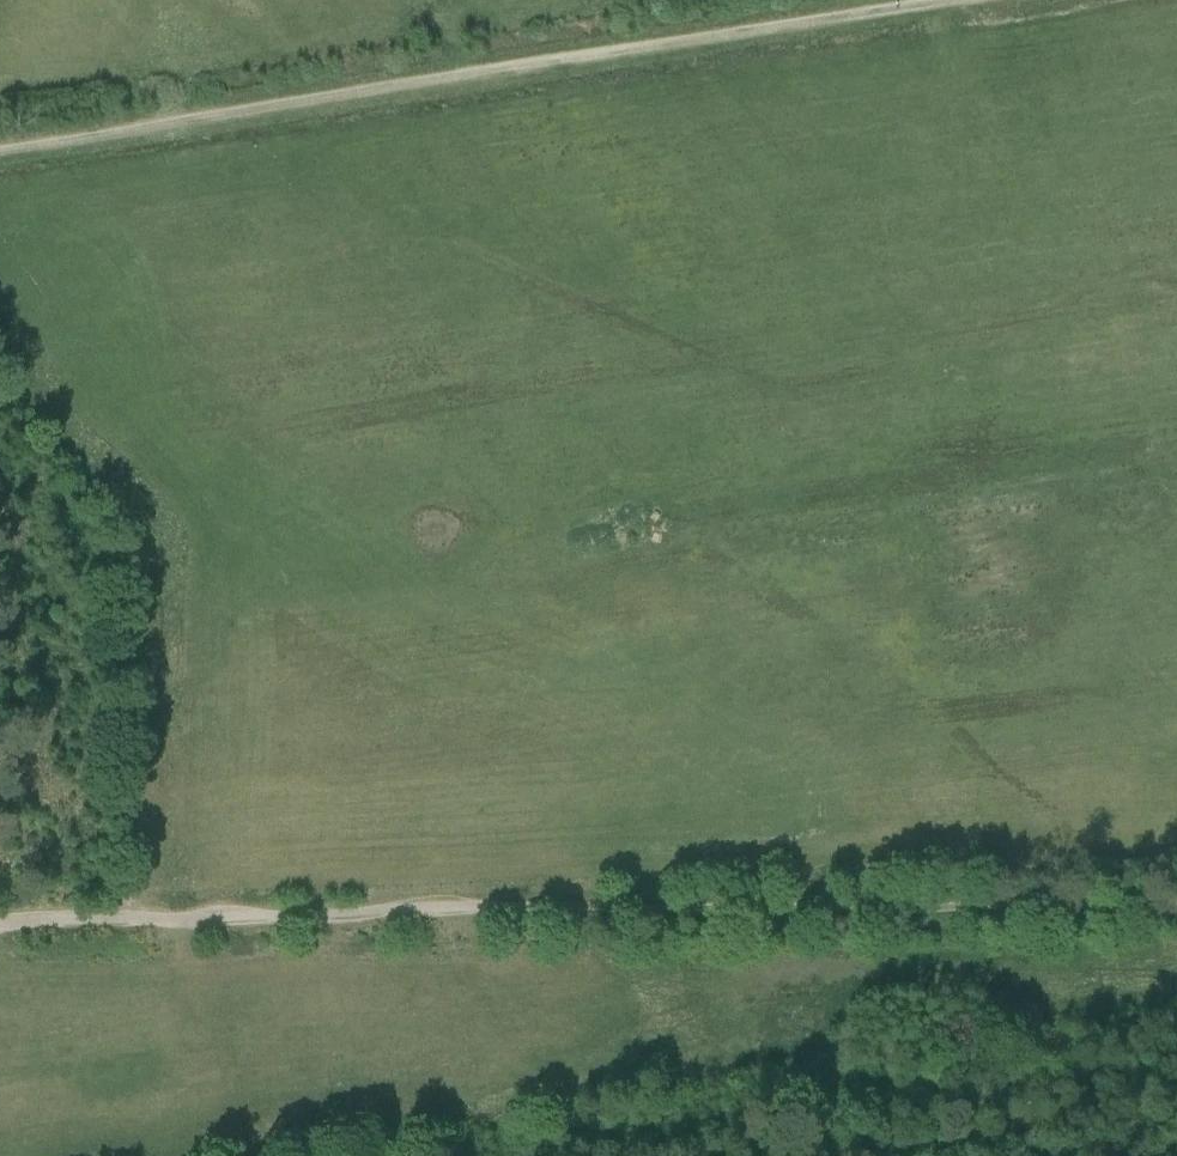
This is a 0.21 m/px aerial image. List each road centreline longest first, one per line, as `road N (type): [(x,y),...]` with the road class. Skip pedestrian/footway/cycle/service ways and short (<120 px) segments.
road 1 (track): [(0,924),(1176,896)]
road 2 (track): [(0,150),(953,0)]

